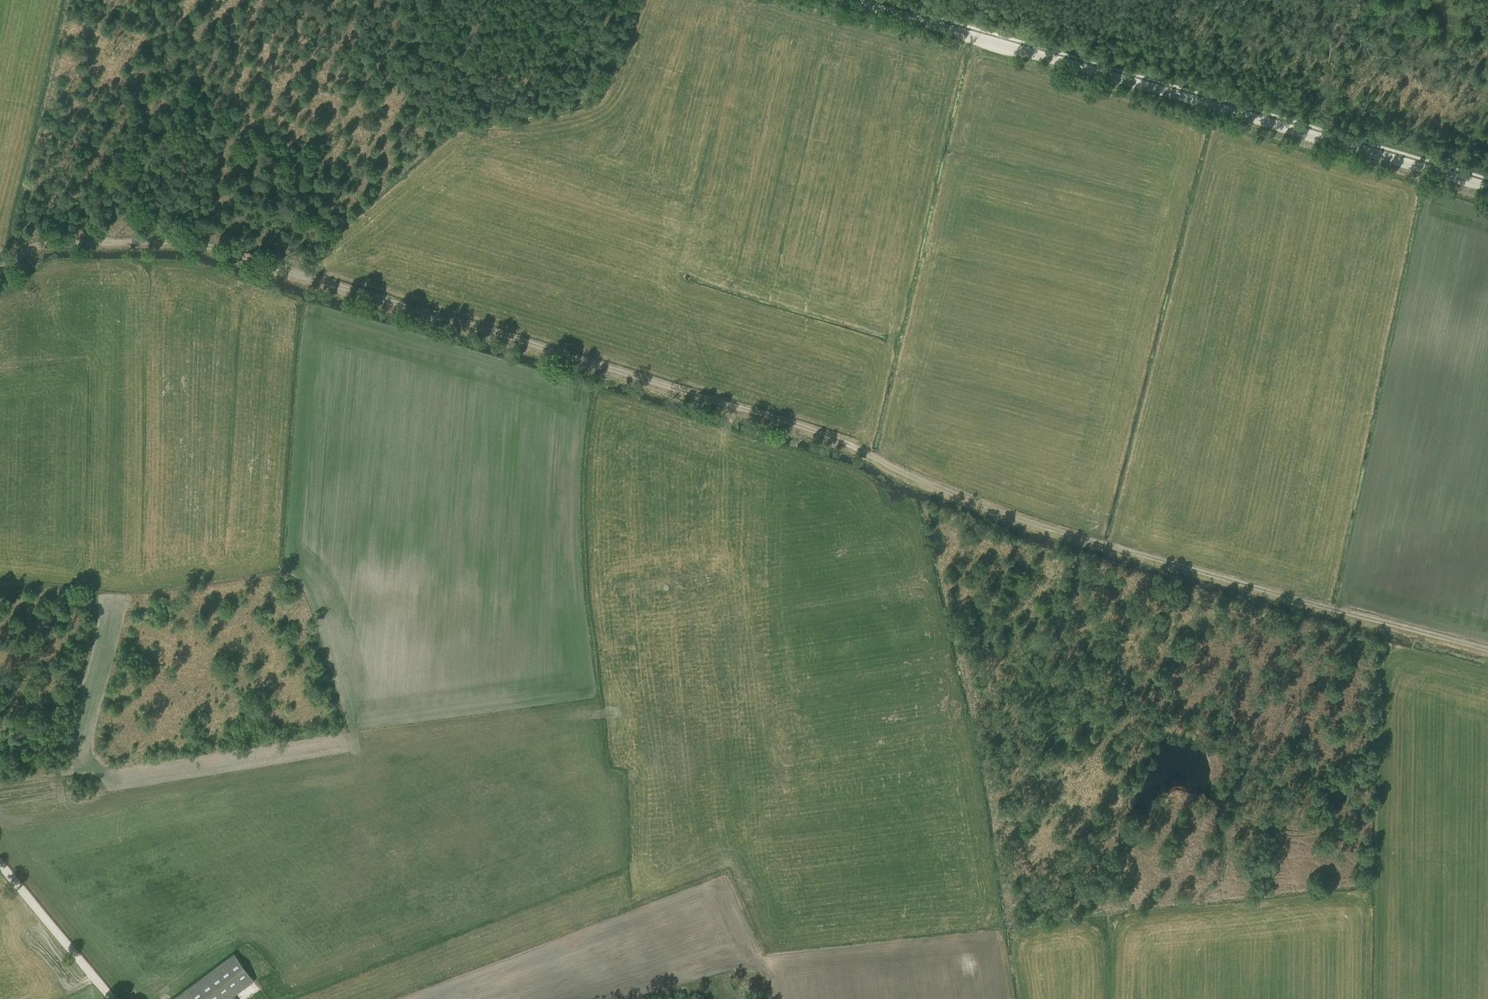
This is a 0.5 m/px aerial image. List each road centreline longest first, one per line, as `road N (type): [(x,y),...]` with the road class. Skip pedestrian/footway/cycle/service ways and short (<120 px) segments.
road 1 (track): [(0,275),(44,246),(186,243),(821,433),(950,498),(1091,549),(1487,653)]
road 2 (track): [(835,0),(1487,190)]
road 3 (track): [(116,998),(0,861)]

